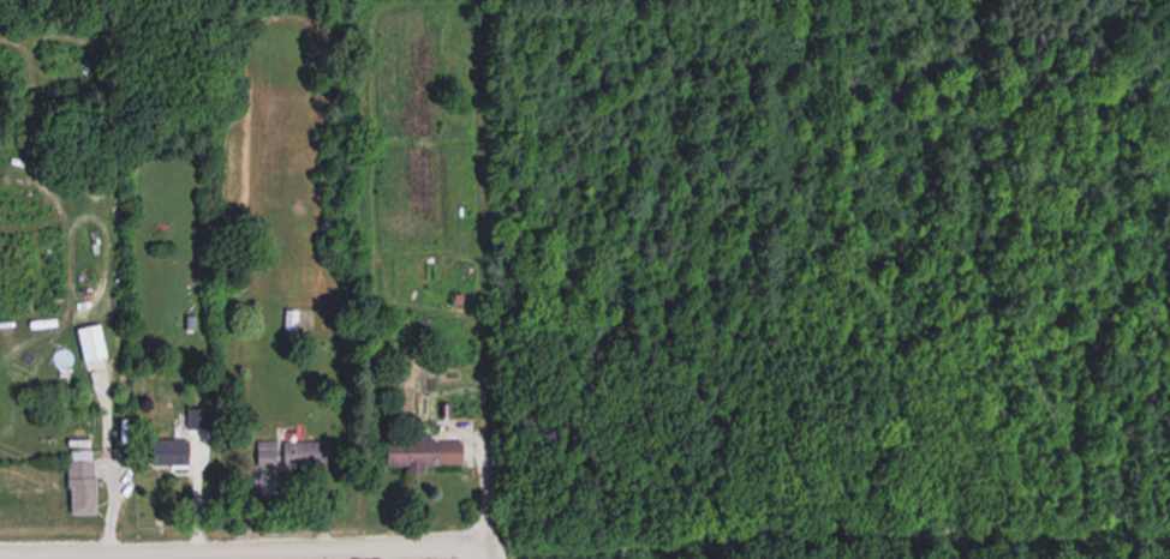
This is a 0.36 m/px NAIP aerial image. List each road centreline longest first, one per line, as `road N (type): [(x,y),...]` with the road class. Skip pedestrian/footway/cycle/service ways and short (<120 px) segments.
road 1 (residential): [(363,542),(0,549)]
road 2 (residential): [(489,558),(435,541),(363,542)]

